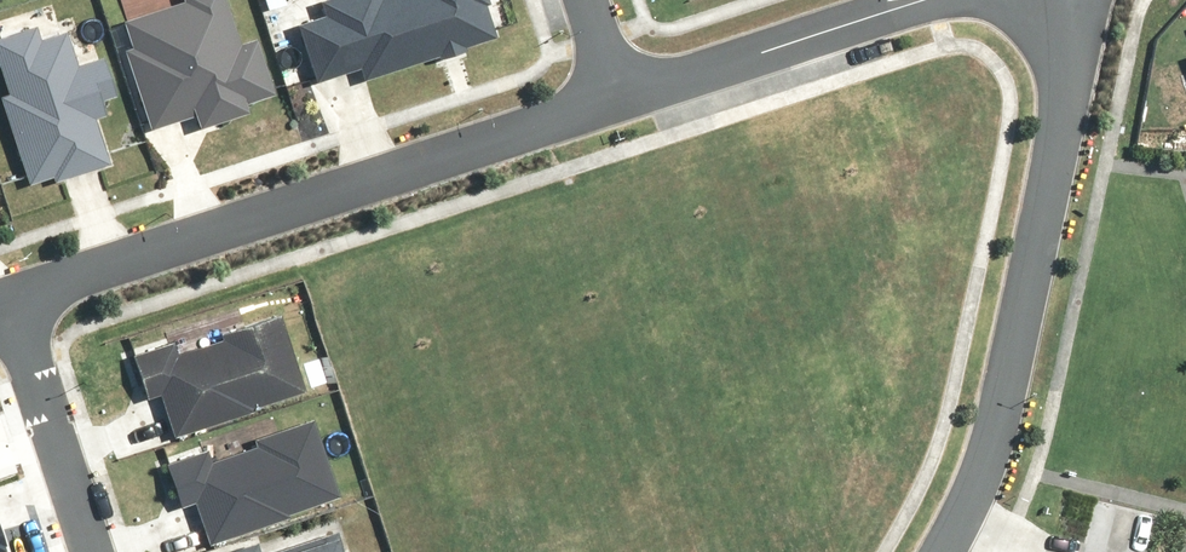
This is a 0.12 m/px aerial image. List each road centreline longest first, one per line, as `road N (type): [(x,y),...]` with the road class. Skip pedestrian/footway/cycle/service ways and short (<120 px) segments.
road 1 (residential): [(14,300),(616,101)]
road 2 (residential): [(961,518),(1020,332),(1052,105),(1034,0)]
road 3 (residential): [(616,101),(923,0)]
road 4 (residential): [(14,300),(94,551)]
road 5 (residential): [(961,518),(1087,551)]

